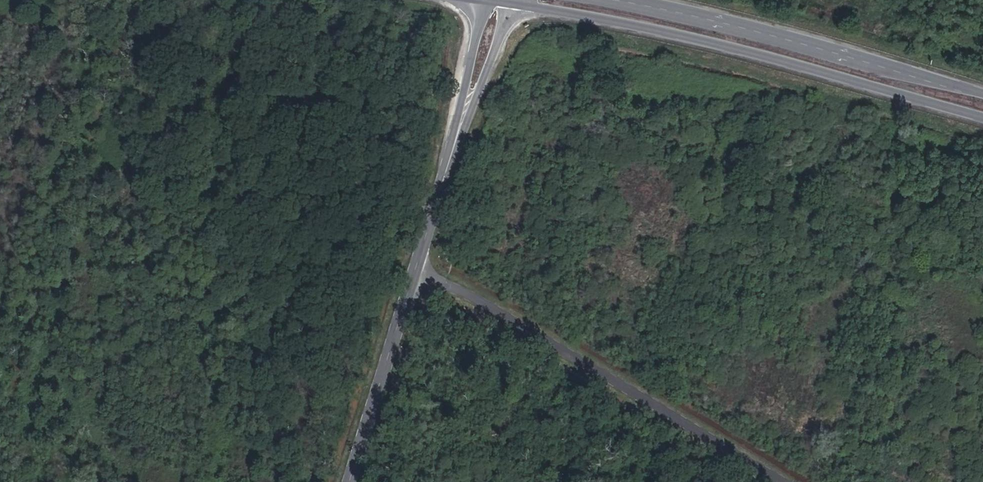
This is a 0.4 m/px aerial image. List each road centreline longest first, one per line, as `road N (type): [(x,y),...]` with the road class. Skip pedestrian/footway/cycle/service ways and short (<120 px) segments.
road 1 (secondary): [(505,0),(982,114)]
road 2 (residential): [(416,268),(782,481)]
road 3 (secondary): [(982,95),(624,0)]
road 4 (tertiary): [(502,0),(416,268)]
road 5 (tertiary): [(416,268),(348,481)]

